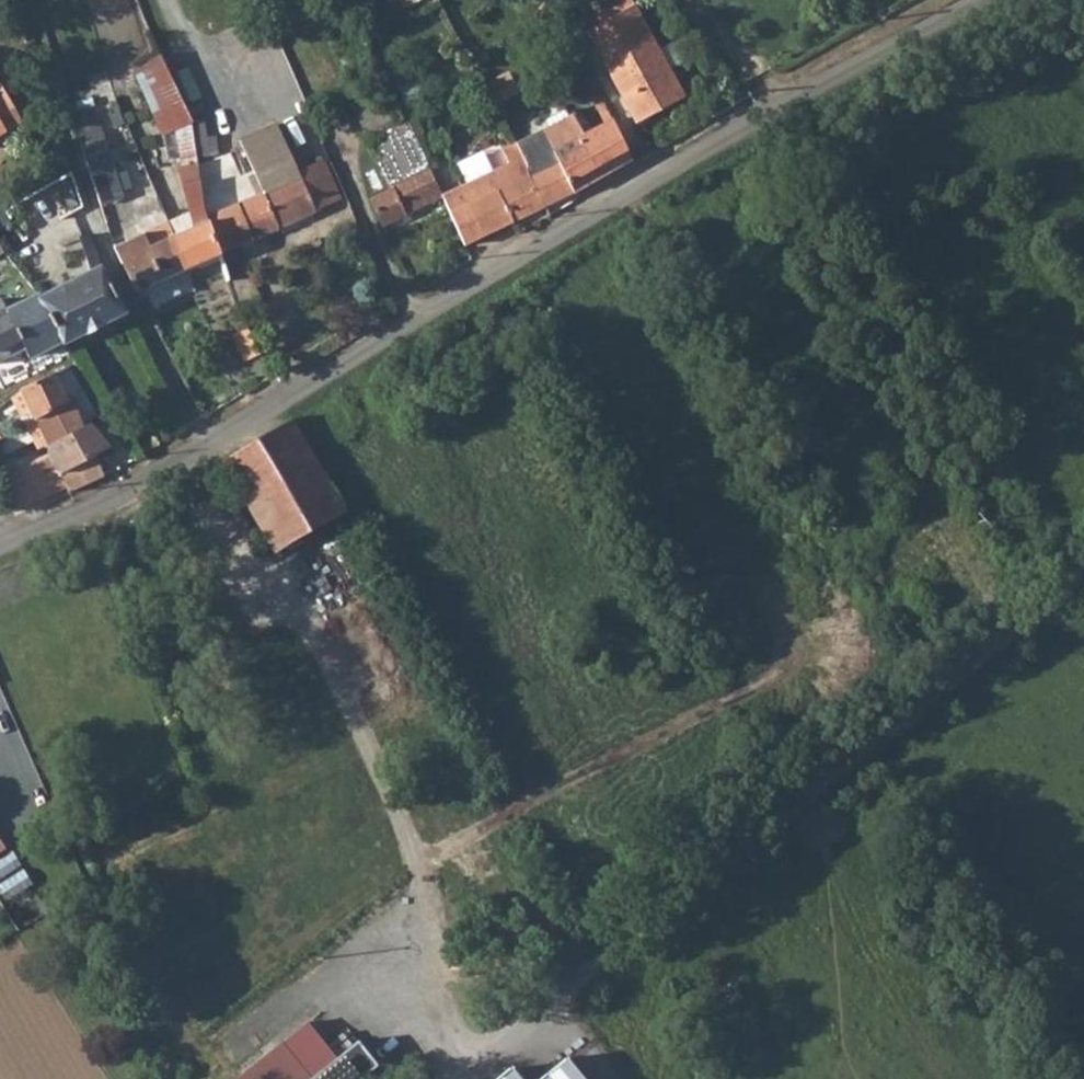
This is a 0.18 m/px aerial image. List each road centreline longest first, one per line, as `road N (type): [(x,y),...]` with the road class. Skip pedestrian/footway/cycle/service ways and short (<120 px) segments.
road 1 (residential): [(0,541),(206,438),(781,94),(966,0)]

